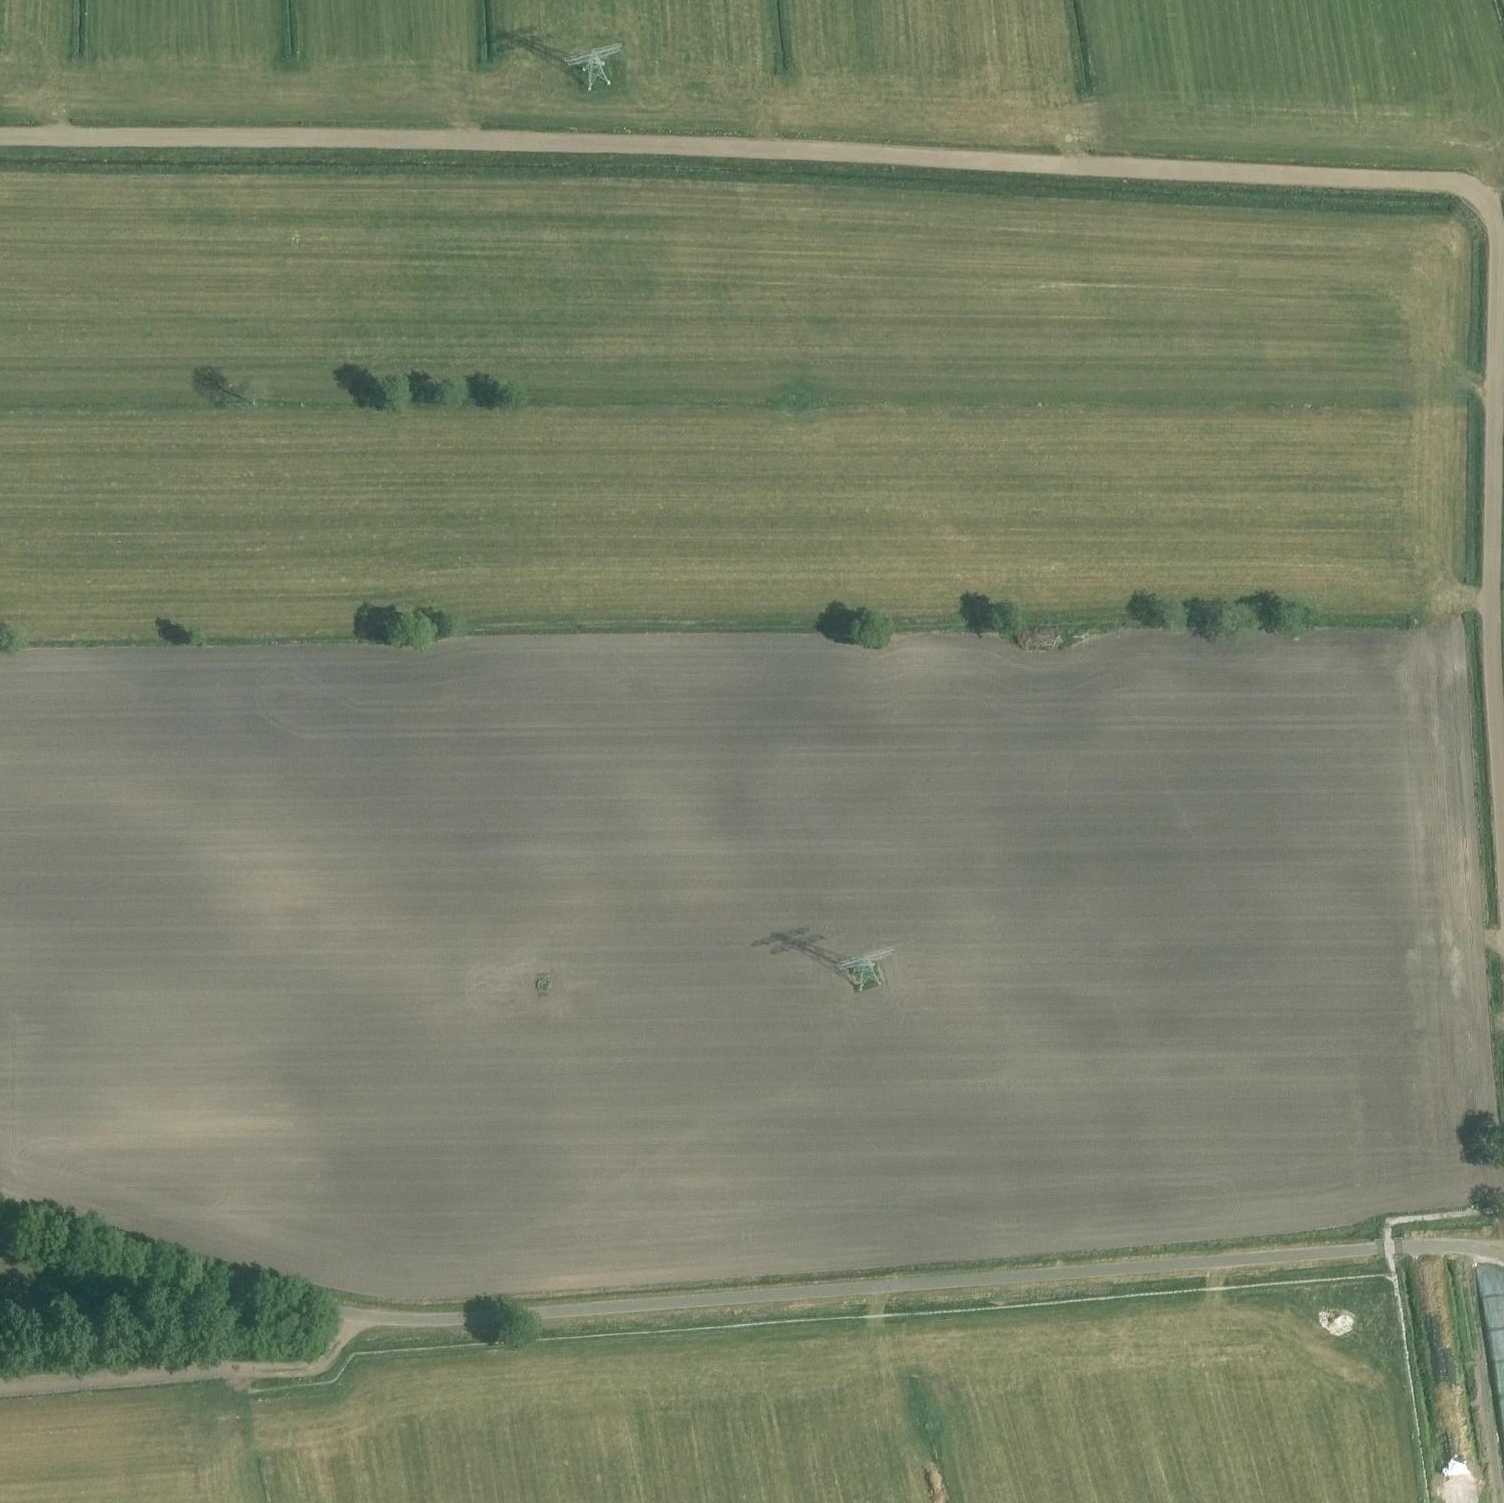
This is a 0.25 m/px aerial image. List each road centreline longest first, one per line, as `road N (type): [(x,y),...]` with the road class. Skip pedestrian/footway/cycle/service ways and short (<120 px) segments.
road 1 (track): [(0,1389),(310,1365),(329,1353),(347,1314)]

